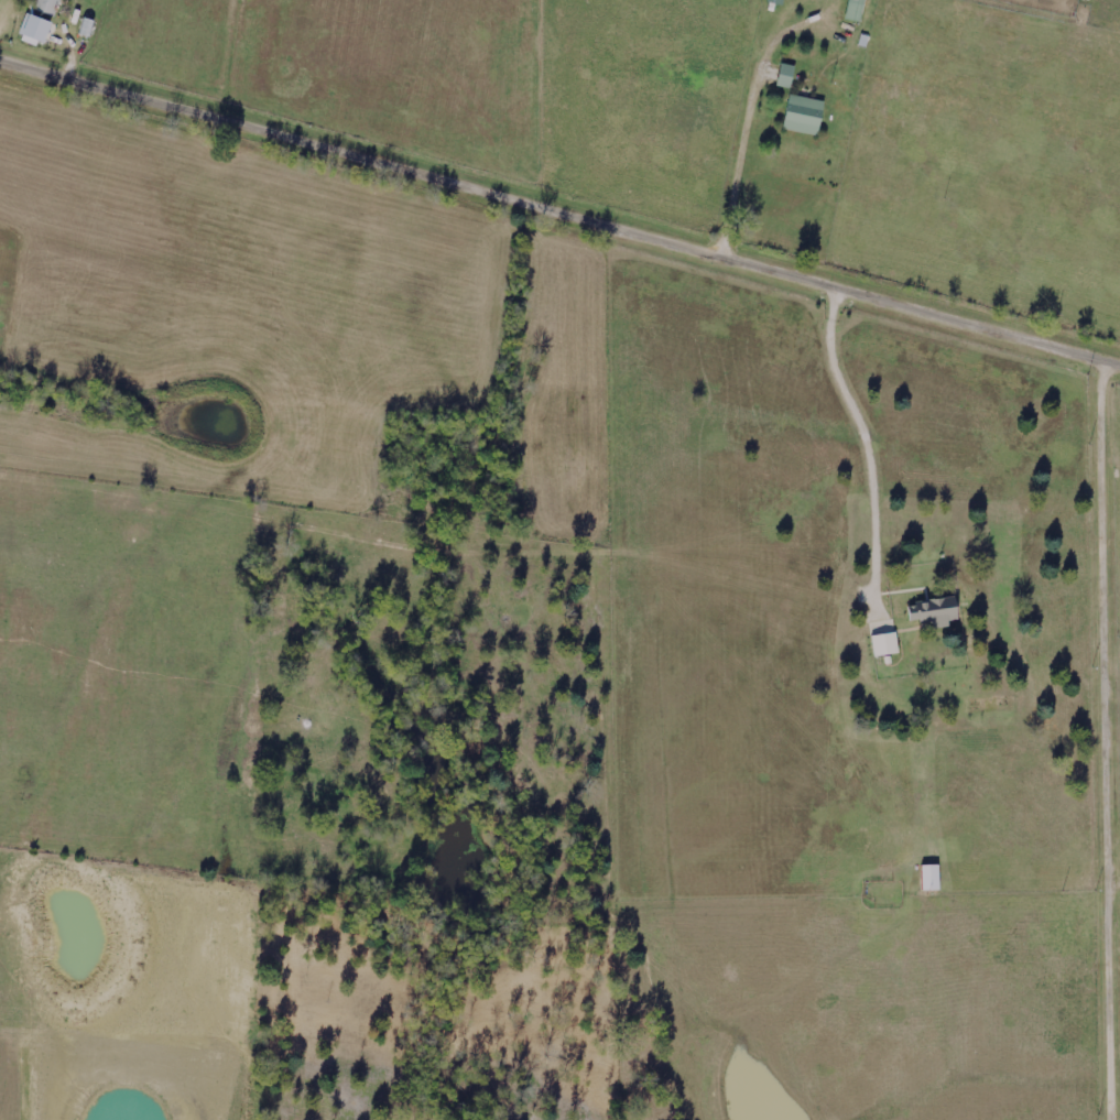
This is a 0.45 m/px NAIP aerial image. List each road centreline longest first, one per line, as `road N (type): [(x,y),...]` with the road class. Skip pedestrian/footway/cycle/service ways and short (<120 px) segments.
road 1 (residential): [(1119,363),(0,61)]

